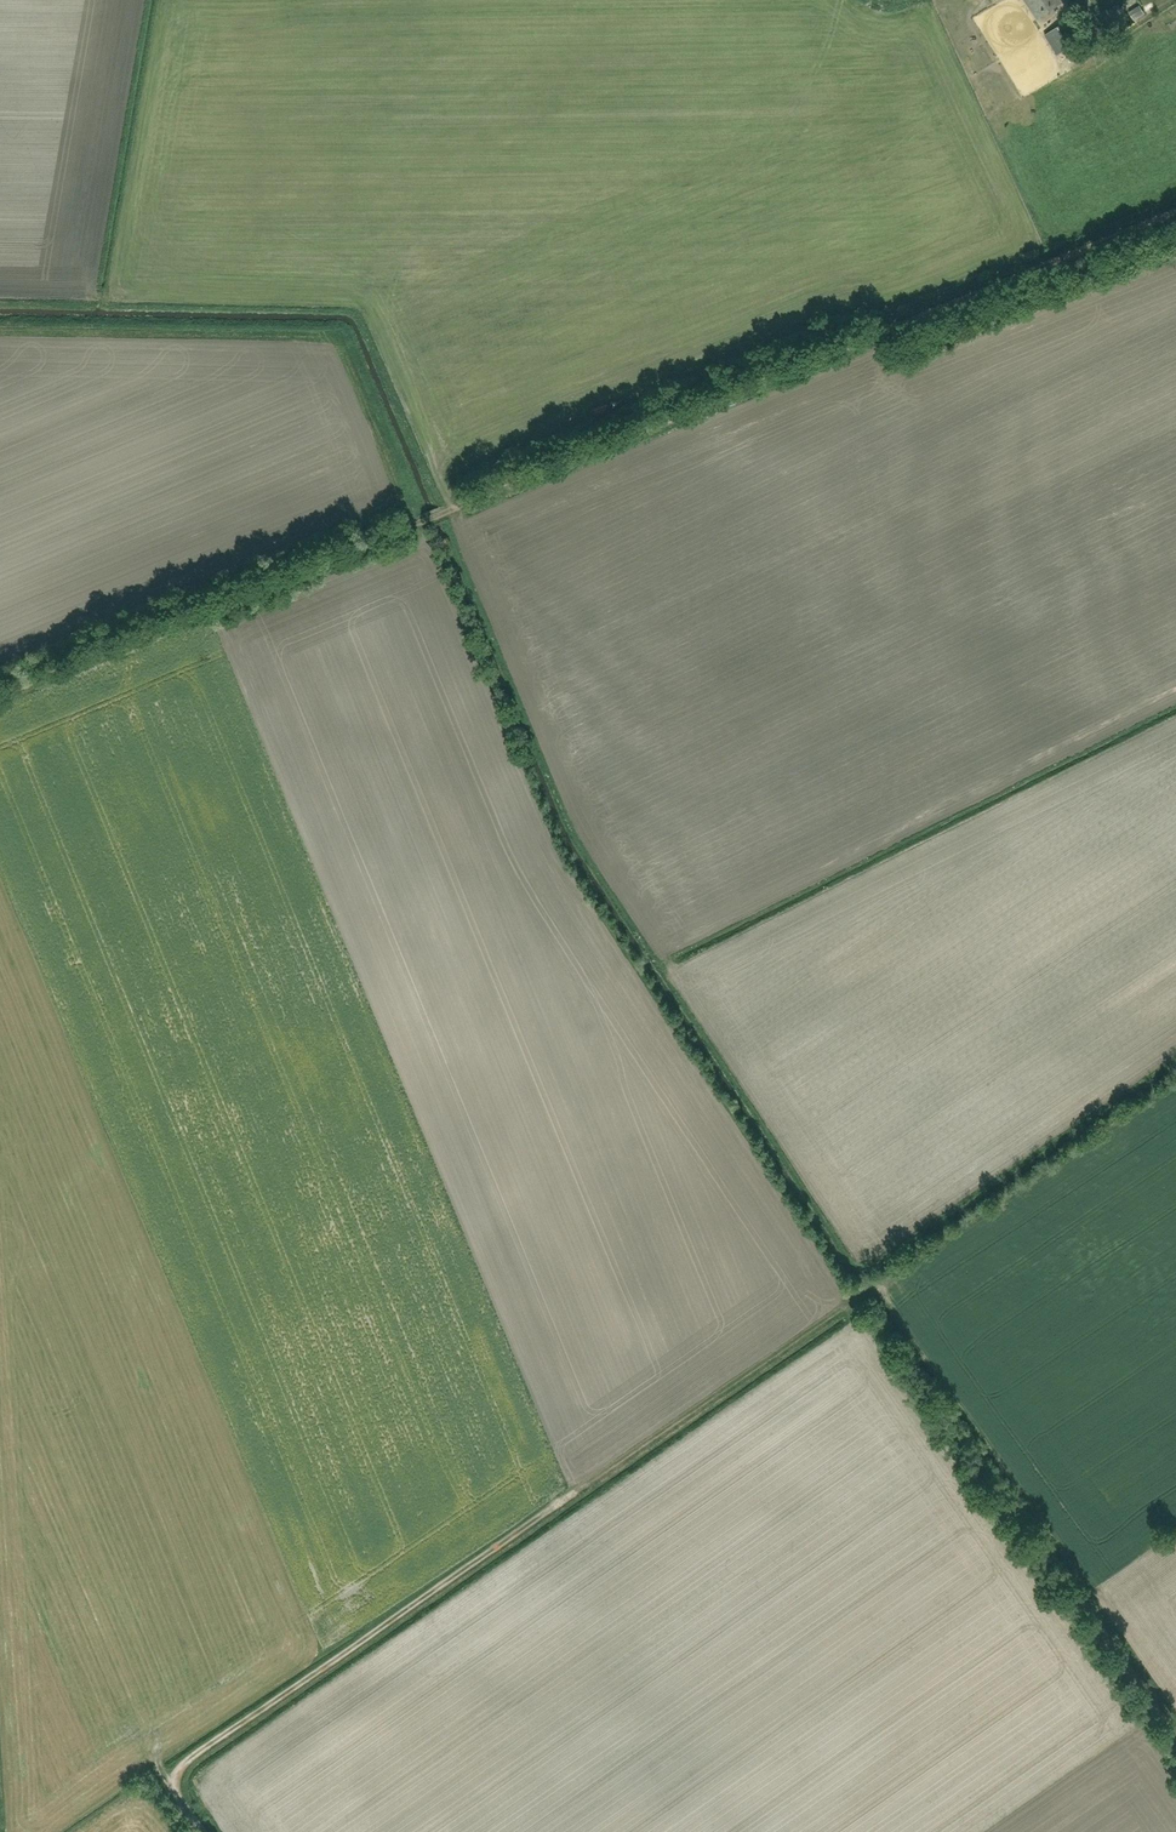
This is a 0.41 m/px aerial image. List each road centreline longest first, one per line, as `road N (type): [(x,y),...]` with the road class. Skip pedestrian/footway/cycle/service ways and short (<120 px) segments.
road 1 (track): [(1175,213),(0,695)]
road 2 (track): [(203,1831),(178,1796),(186,1764),(894,1271)]

